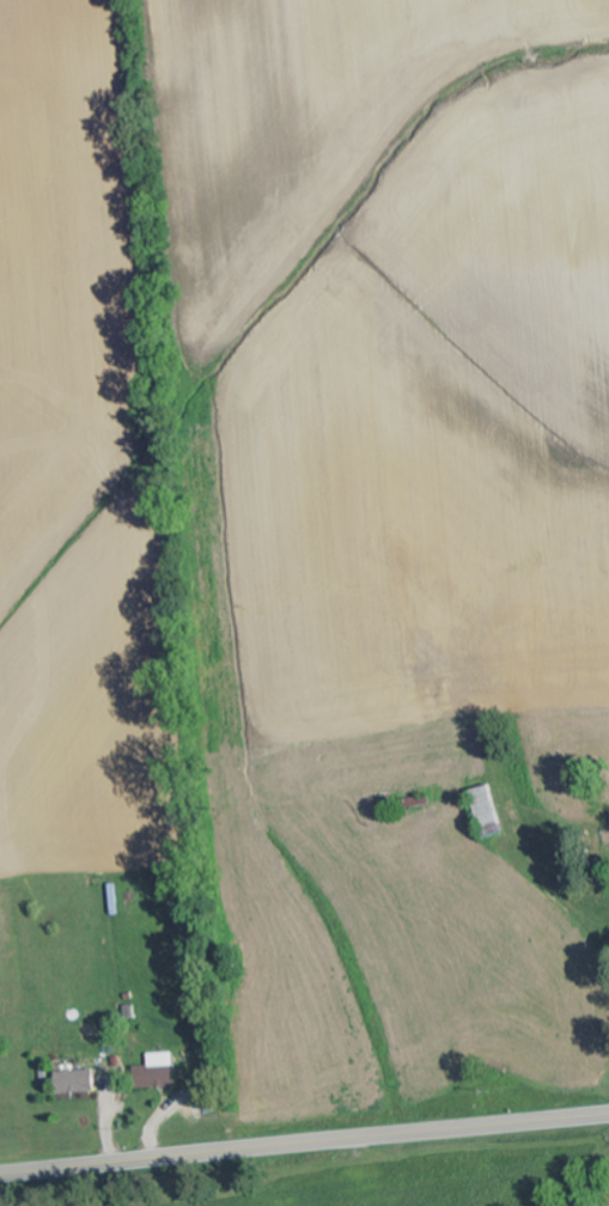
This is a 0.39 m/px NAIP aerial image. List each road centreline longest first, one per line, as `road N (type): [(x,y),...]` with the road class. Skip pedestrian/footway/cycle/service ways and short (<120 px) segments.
road 1 (secondary): [(608,1114),(0,1175)]

